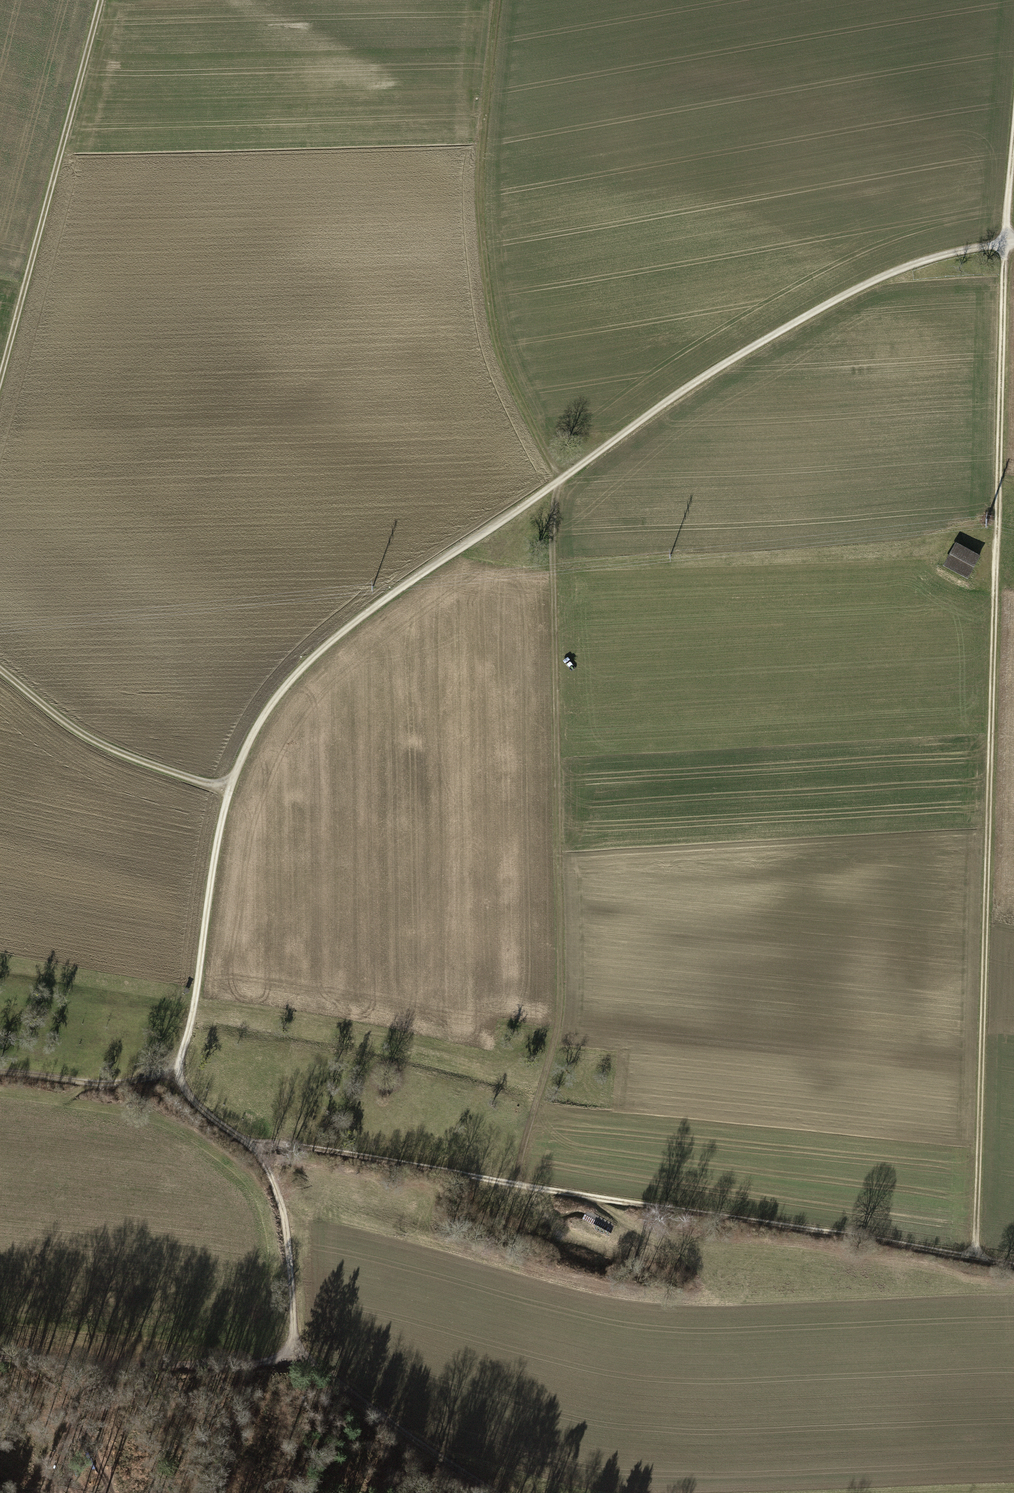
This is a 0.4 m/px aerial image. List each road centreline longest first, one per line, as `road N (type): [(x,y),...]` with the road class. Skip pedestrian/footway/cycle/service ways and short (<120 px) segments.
road 1 (track): [(0,1360),(115,1366),(294,1357),(286,1223),(268,1166),(176,1076),(228,790),(260,718),(309,663),(425,569),(707,373),(873,282),(1004,242)]
road 2 (track): [(974,1255),(1004,242)]
road 3 (track): [(1013,1264),(239,1135)]
road 4 (track): [(519,1184),(560,1006),(557,480)]
road 5 (track): [(495,0),(478,174),(493,332),(557,480)]
road 6 (track): [(104,0),(0,388)]
road 7 (track): [(0,668),(110,748),(228,790)]
road 8 (track): [(294,1357),(322,1368),(490,1492)]
road 9 (track): [(176,1076),(102,1085),(0,1076)]

